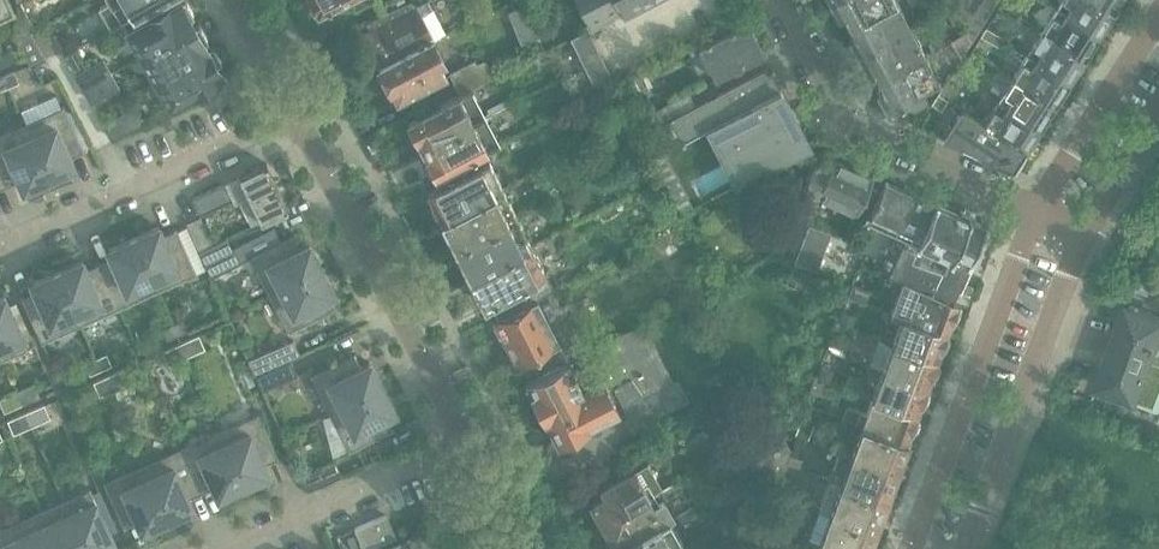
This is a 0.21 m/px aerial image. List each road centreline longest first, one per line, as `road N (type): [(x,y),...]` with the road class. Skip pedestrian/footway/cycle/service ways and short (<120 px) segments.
road 1 (residential): [(465,443),(294,118)]
road 2 (residential): [(1039,211),(914,548)]
road 3 (residential): [(1039,211),(838,124),(776,0)]
road 4 (residential): [(962,548),(1083,231)]
road 5 (residential): [(0,248),(294,118)]
road 6 (residential): [(231,548),(465,443)]
road 7 (residential): [(1158,25),(1039,211)]
road 8 (residential): [(1083,231),(1158,110)]
road 9 (residential): [(294,118),(234,0)]
road 10 (residential): [(524,548),(465,443)]

